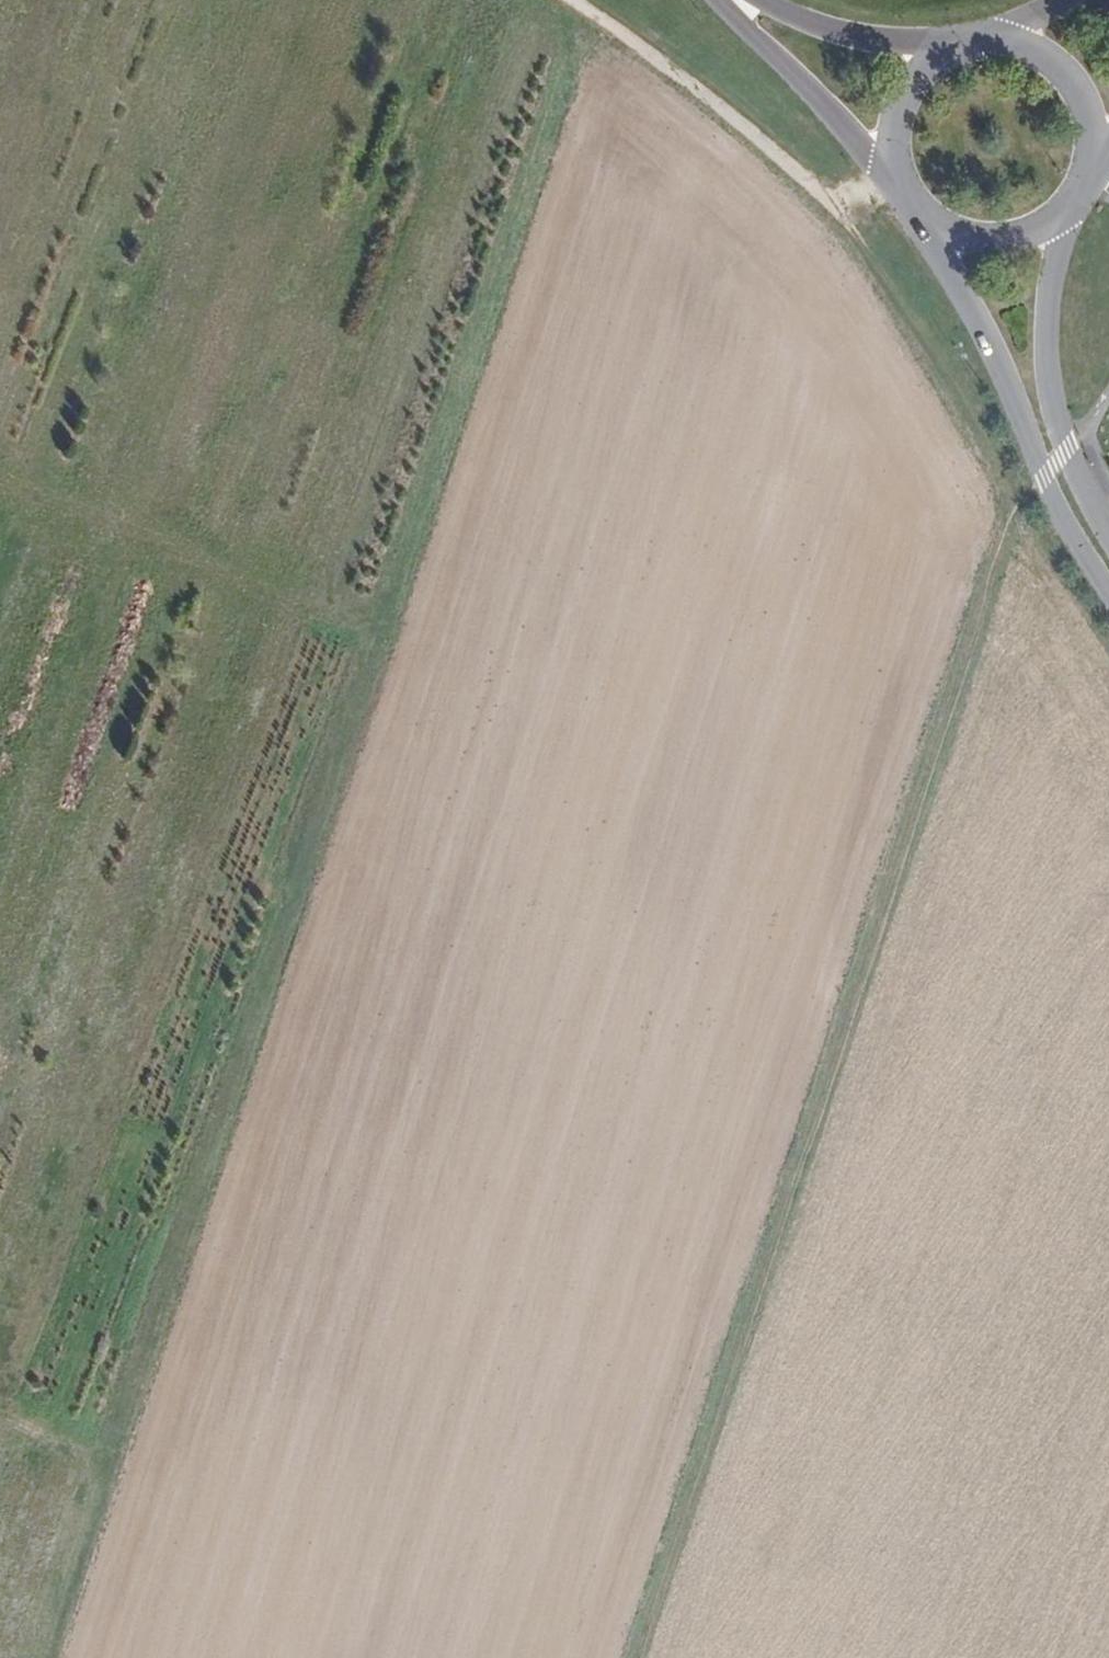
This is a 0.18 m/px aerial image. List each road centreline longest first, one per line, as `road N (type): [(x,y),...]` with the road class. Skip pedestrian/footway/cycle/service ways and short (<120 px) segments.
road 1 (track): [(1043,477),(1021,509),(635,1657)]
road 2 (track): [(1021,509),(935,347),(840,204),(713,99),(572,0)]
road 3 (tertiary): [(923,216),(1060,514),(1108,591)]
road 4 (tertiary): [(1108,531),(1067,448),(1051,391),(1048,344),(1063,206)]
road 5 (tertiary): [(722,0),(893,169)]
road 6 (tertiary): [(952,48),(834,30),(762,0)]
road 7 (tertiary): [(1086,157),(1087,129),(1065,78),(1019,46),(991,41)]
road 8 (tertiary): [(923,216),(950,232),(1010,237),(1063,206)]
road 9 (tertiary): [(952,48),(926,63),(893,111),(893,169)]

